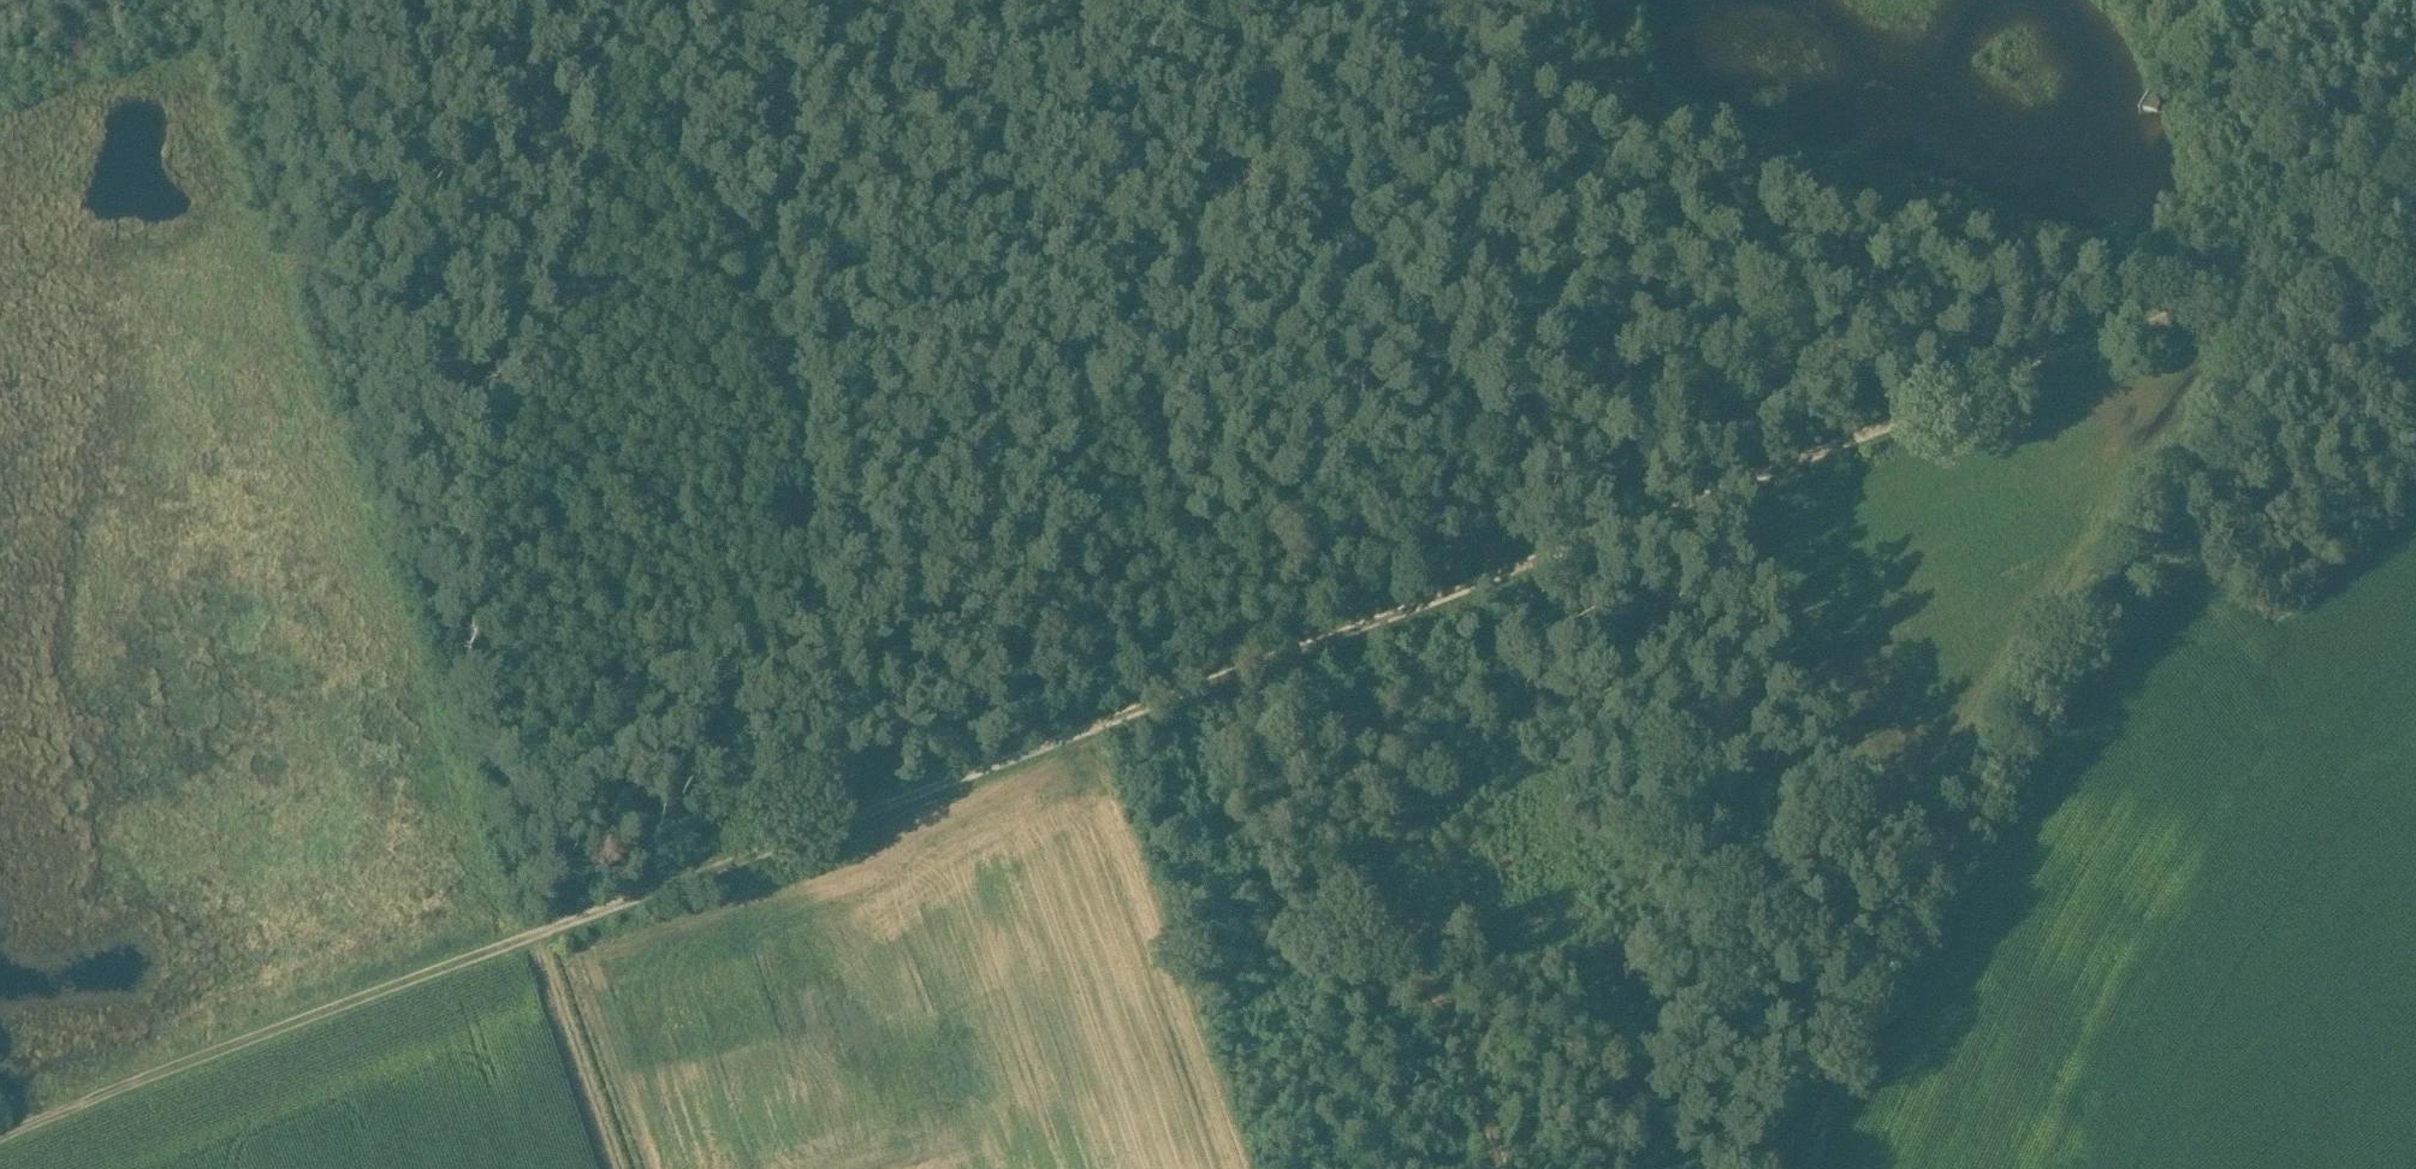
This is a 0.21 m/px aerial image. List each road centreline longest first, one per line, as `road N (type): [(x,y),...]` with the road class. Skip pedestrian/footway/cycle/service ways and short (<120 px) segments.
road 1 (track): [(0,1126),(775,856),(1858,445),(2340,251)]
road 2 (track): [(2340,251),(1963,805),(1787,1168)]
road 3 (track): [(2340,251),(2415,141)]
road 4 (unclassified): [(2340,251),(2415,350)]

